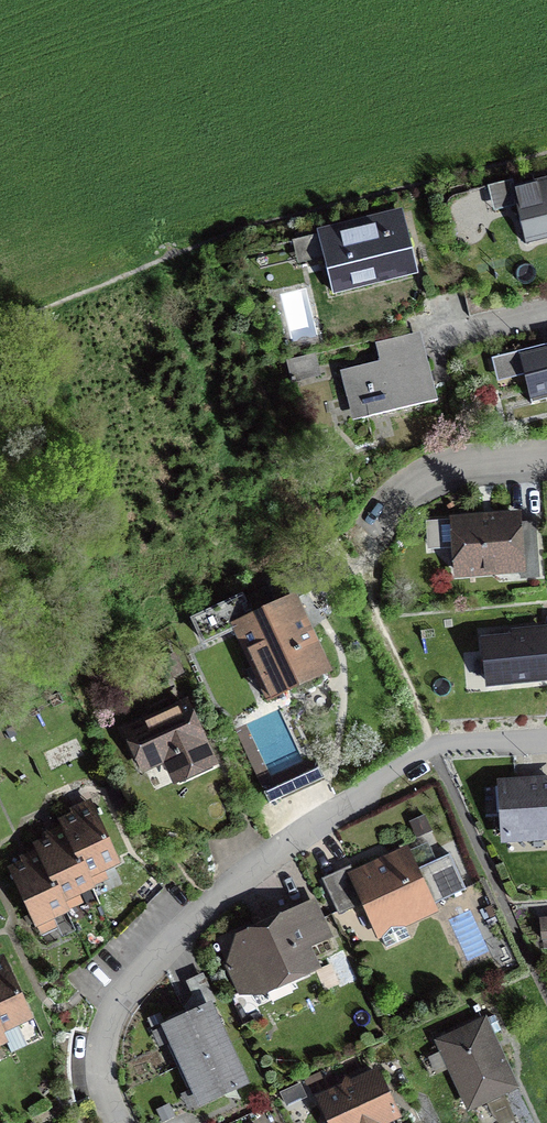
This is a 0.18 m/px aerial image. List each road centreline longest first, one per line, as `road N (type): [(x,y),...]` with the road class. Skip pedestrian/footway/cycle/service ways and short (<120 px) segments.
road 1 (residential): [(119,1122),(101,1078),(102,1039),(122,994),(155,956),(288,842),(424,752),(546,738)]
road 2 (residential): [(546,454),(441,470),(393,502),(373,532)]

